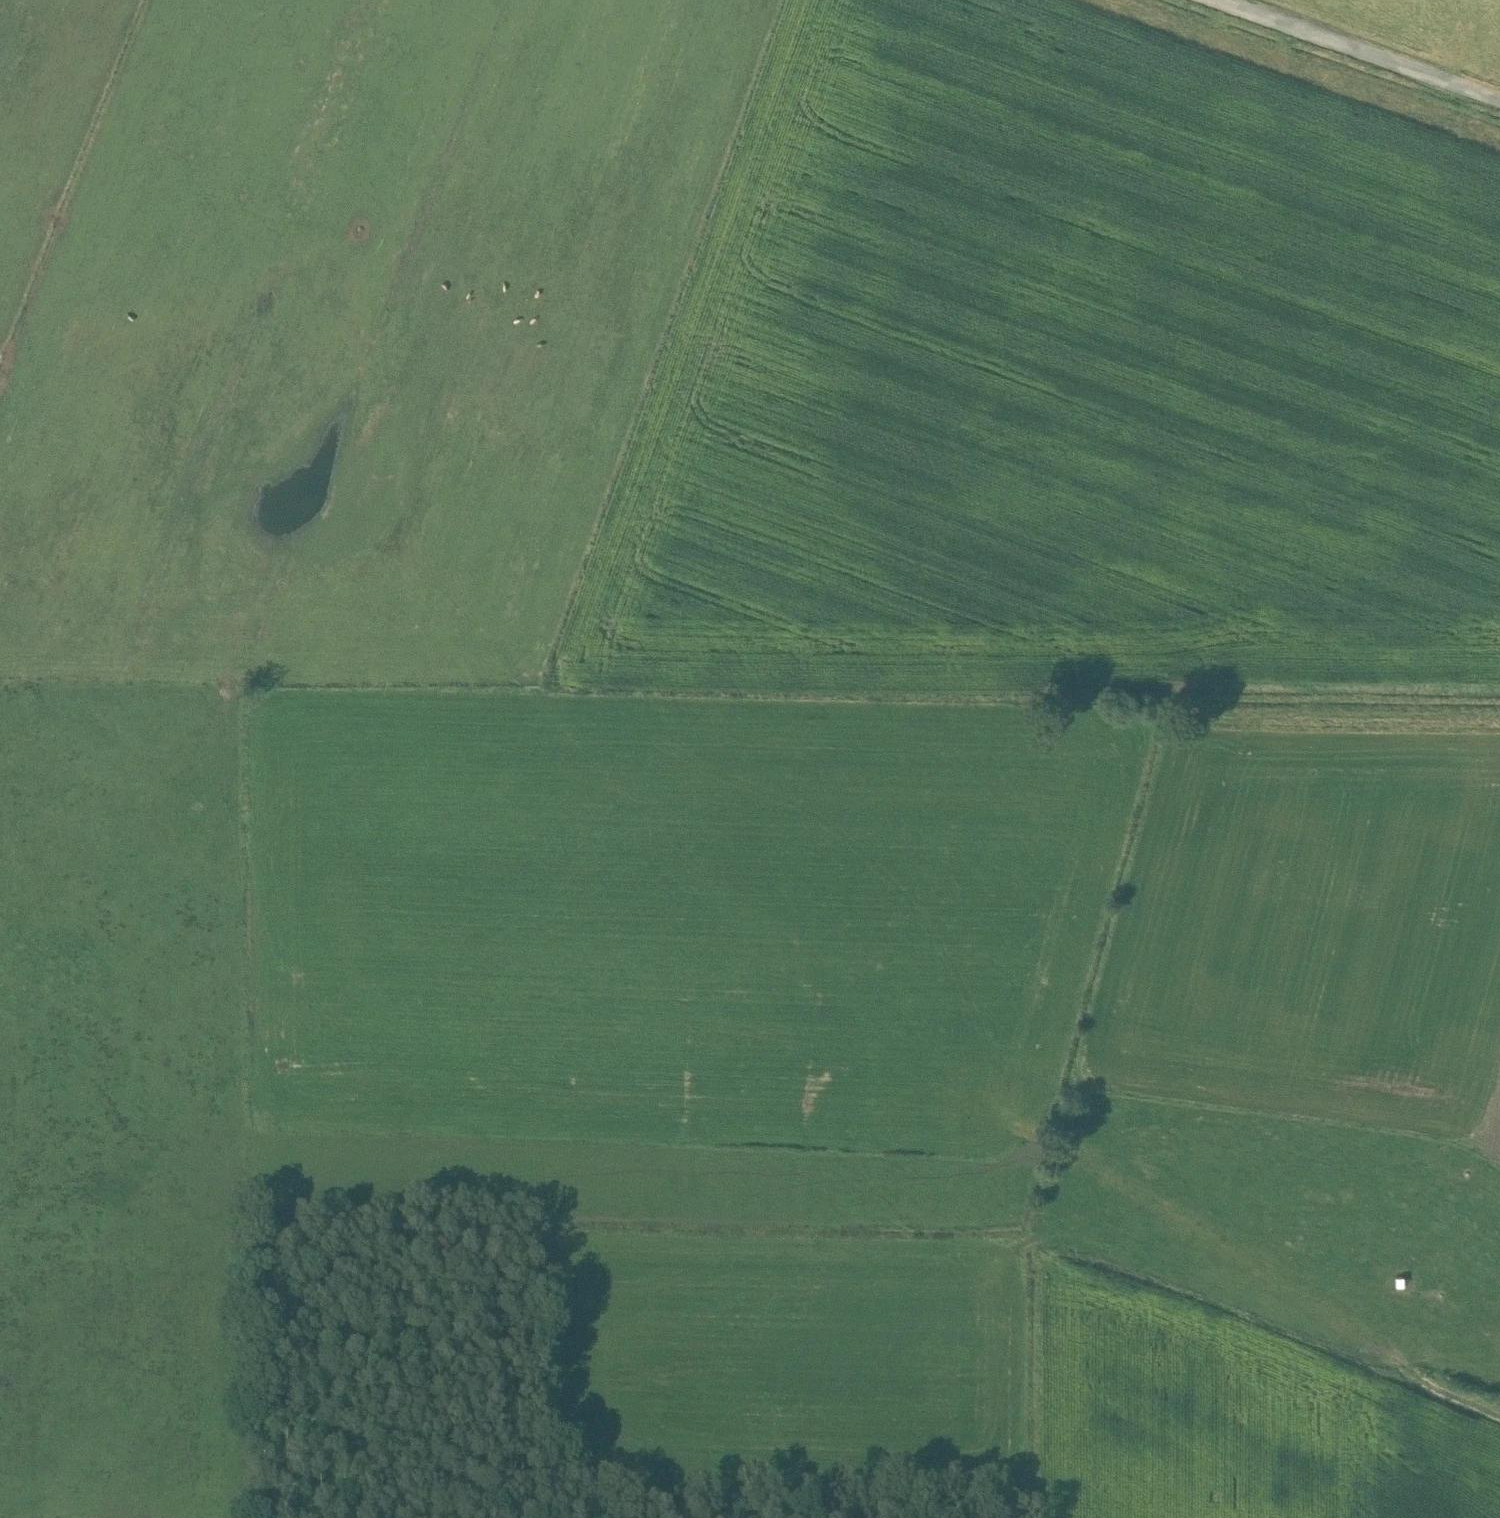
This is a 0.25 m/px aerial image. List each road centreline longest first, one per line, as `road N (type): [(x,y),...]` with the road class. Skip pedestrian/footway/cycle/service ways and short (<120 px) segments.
road 1 (unclassified): [(1499,98),(1221,0)]

